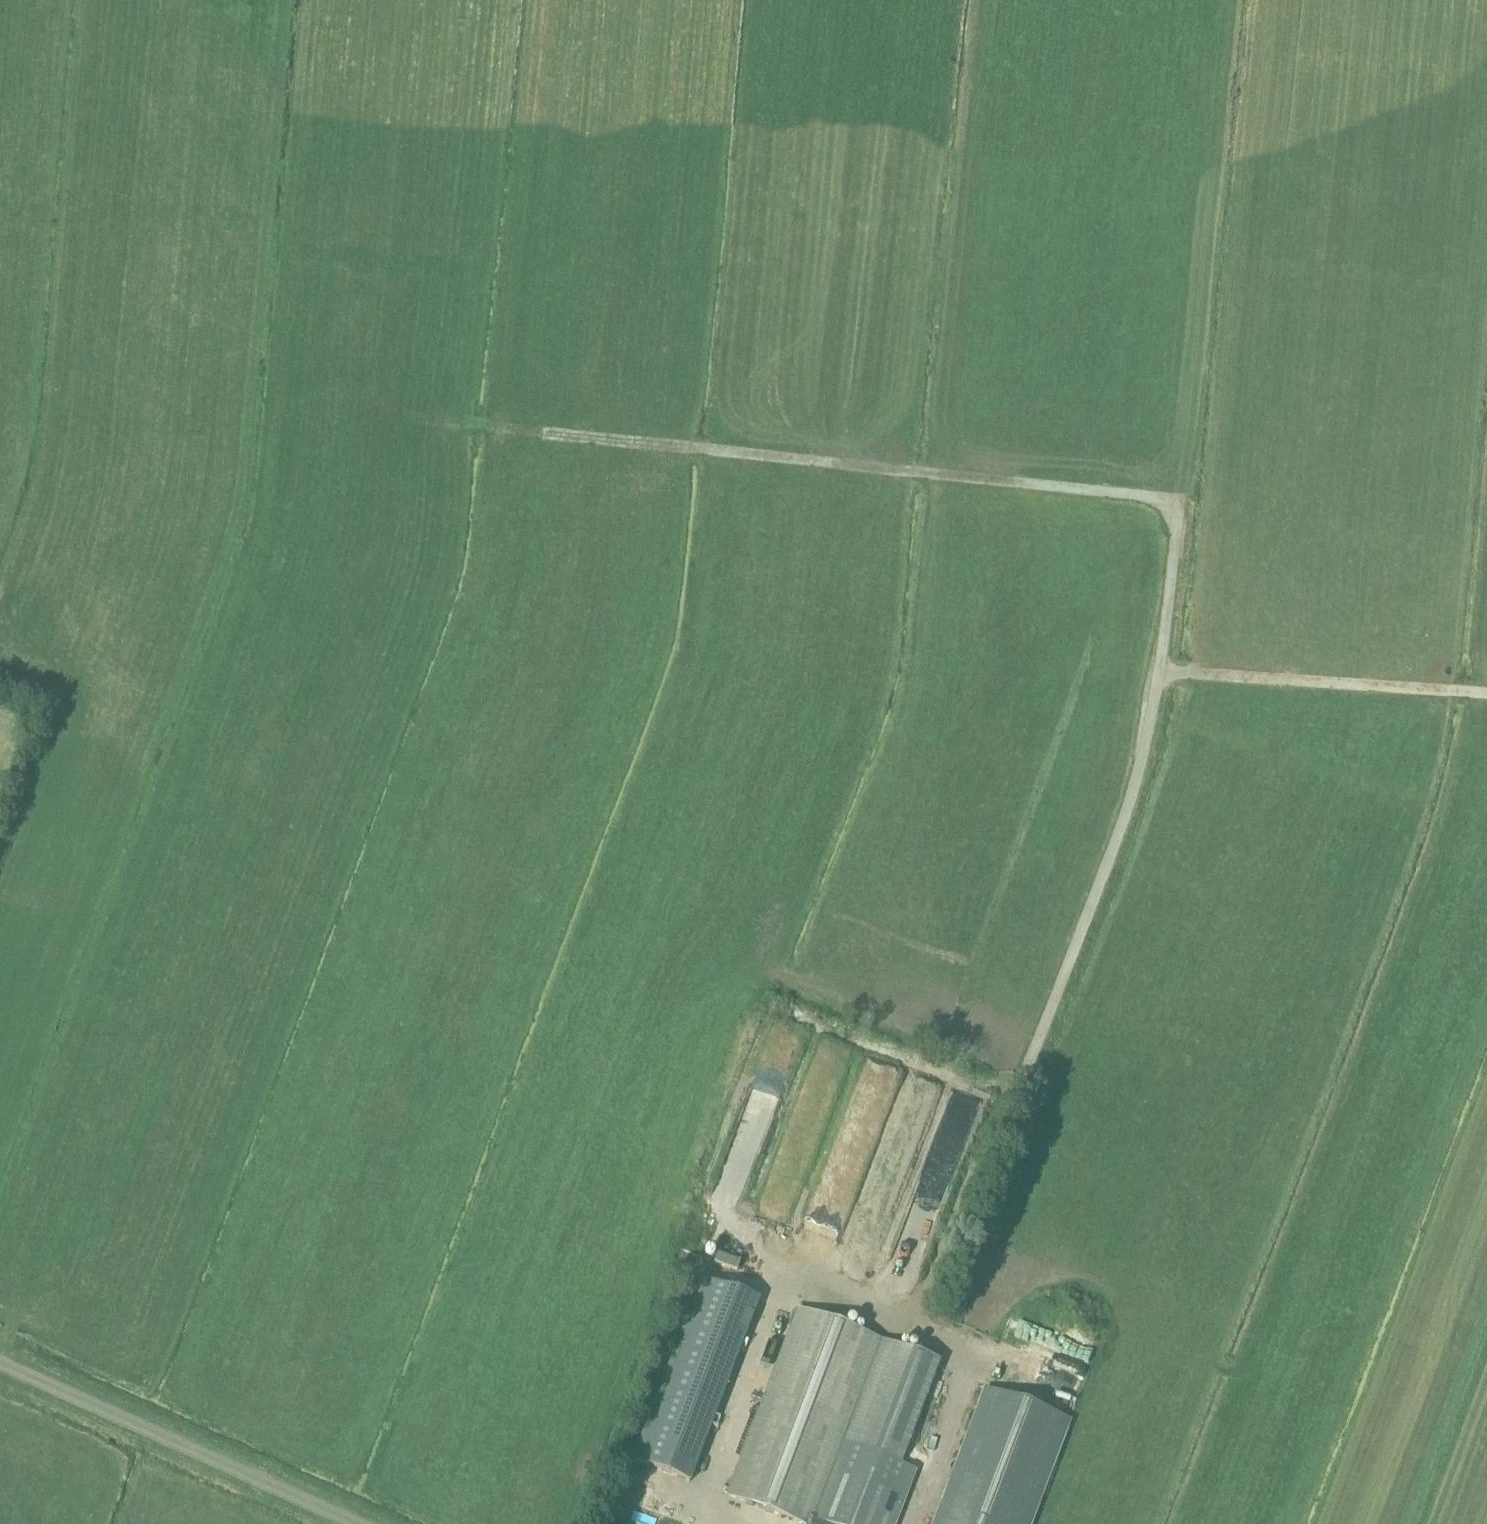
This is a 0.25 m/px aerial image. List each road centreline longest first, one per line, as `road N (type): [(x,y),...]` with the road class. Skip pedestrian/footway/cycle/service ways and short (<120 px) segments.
road 1 (unclassified): [(357,1523),(0,1363)]

